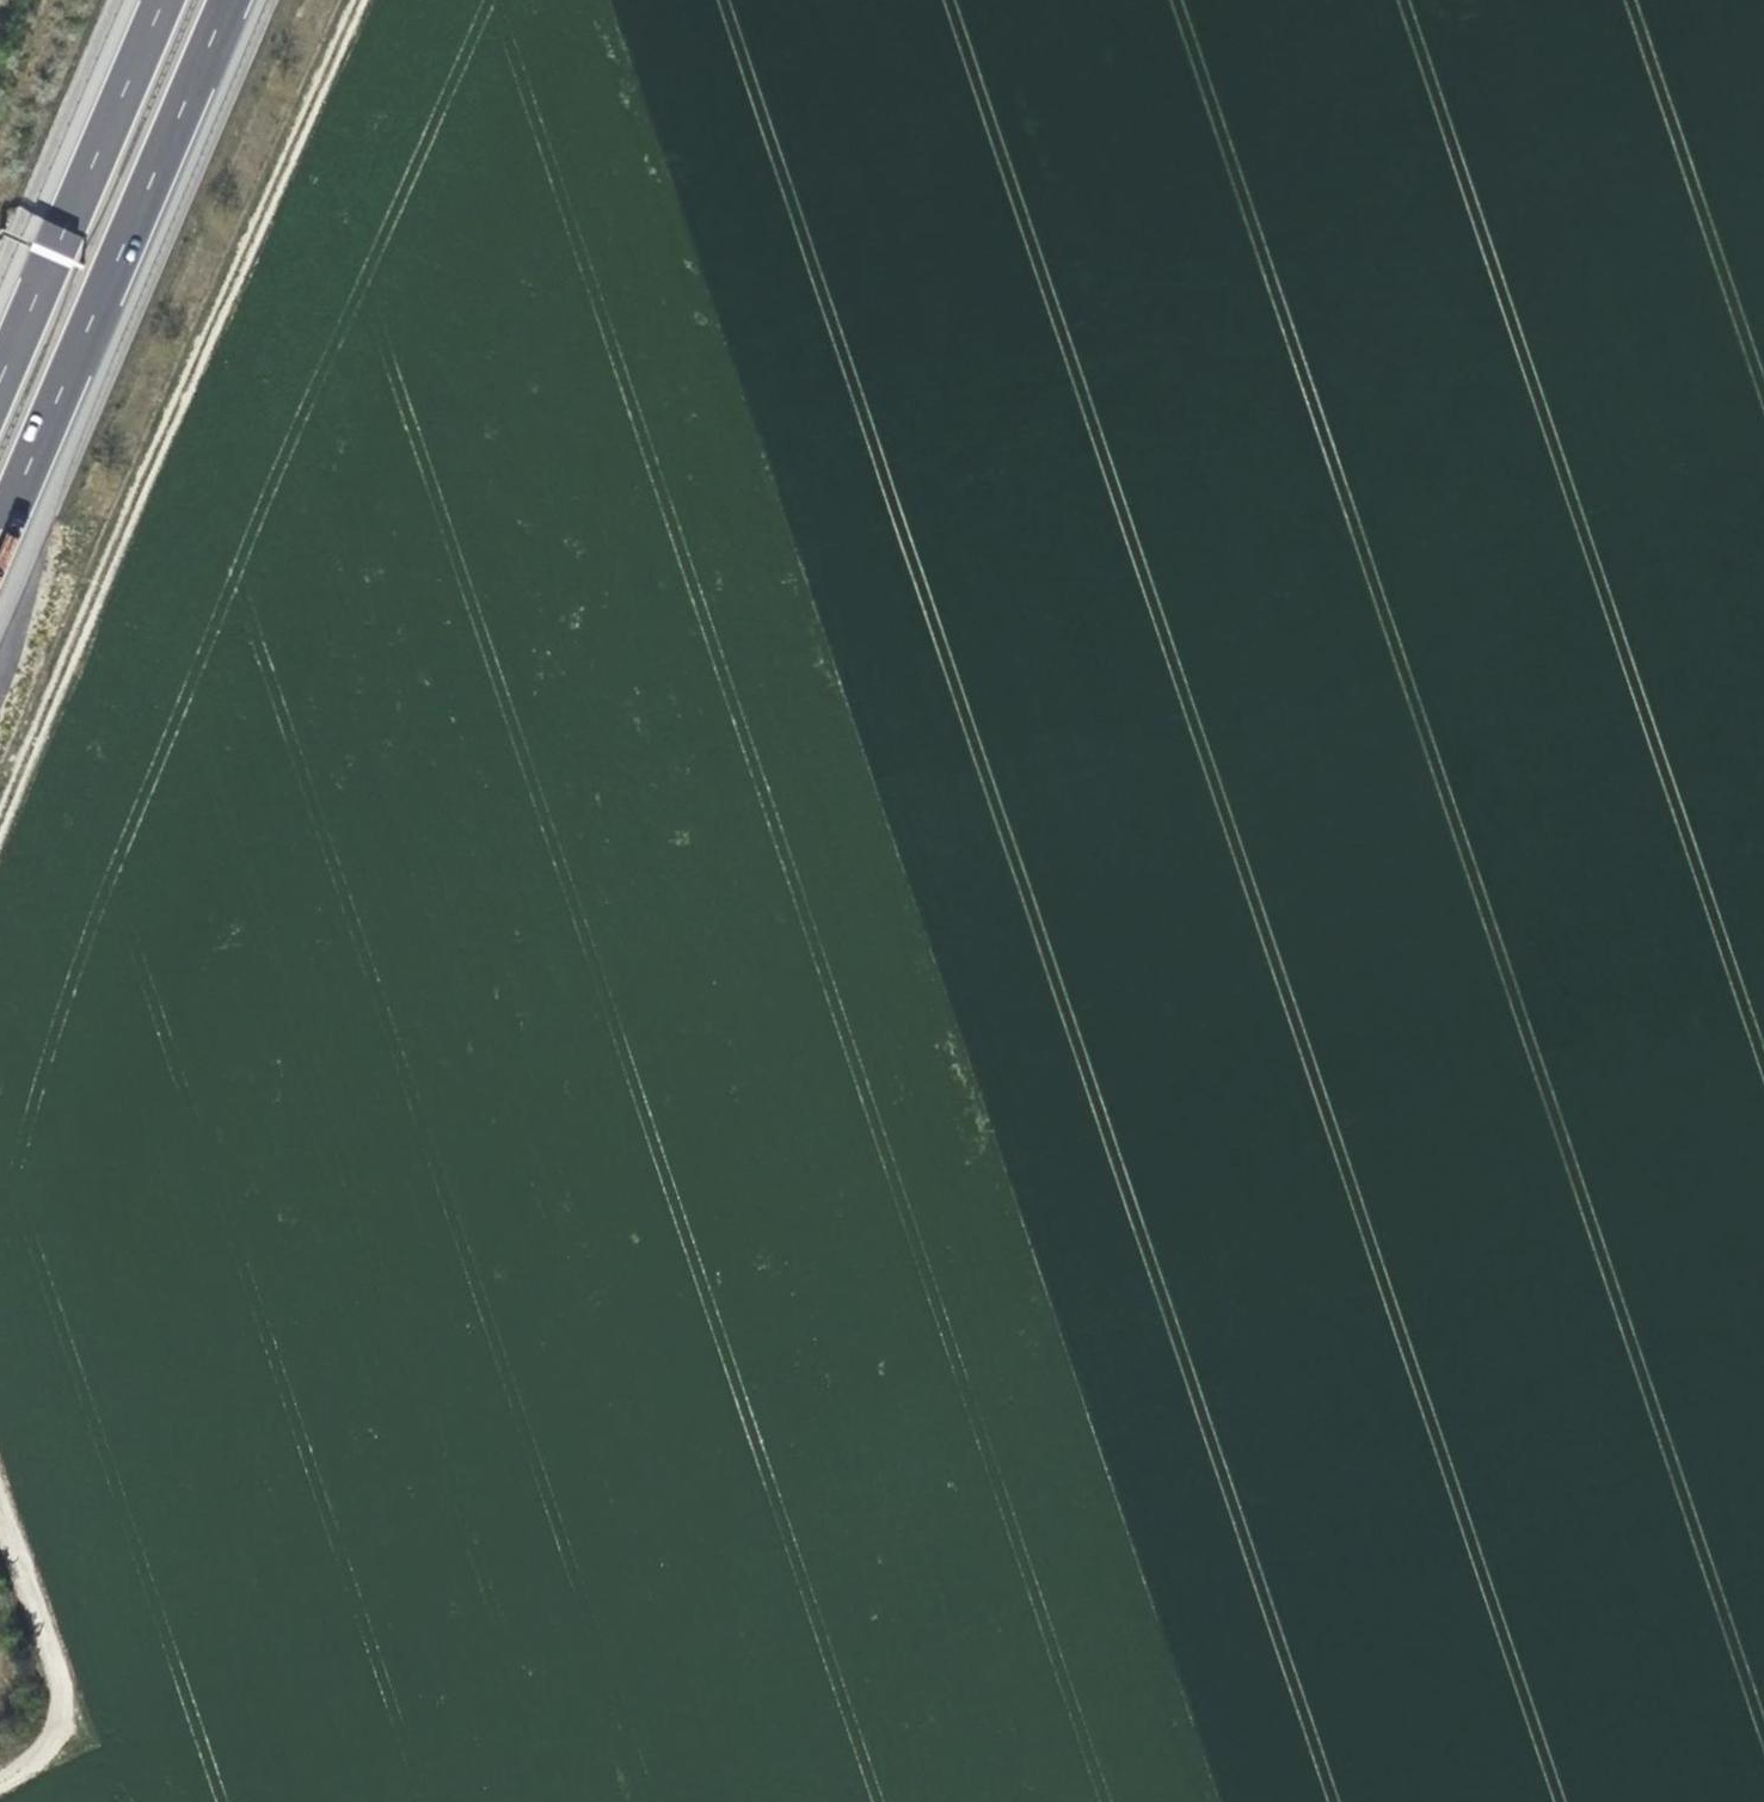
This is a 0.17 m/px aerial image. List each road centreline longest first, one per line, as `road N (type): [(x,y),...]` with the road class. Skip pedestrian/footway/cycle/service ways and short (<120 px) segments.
road 1 (track): [(0,816),(356,0)]
road 2 (motorway): [(0,554),(239,0)]
road 3 (motorway): [(165,0),(0,381)]
road 4 (track): [(0,1785),(72,1743),(0,1520)]

